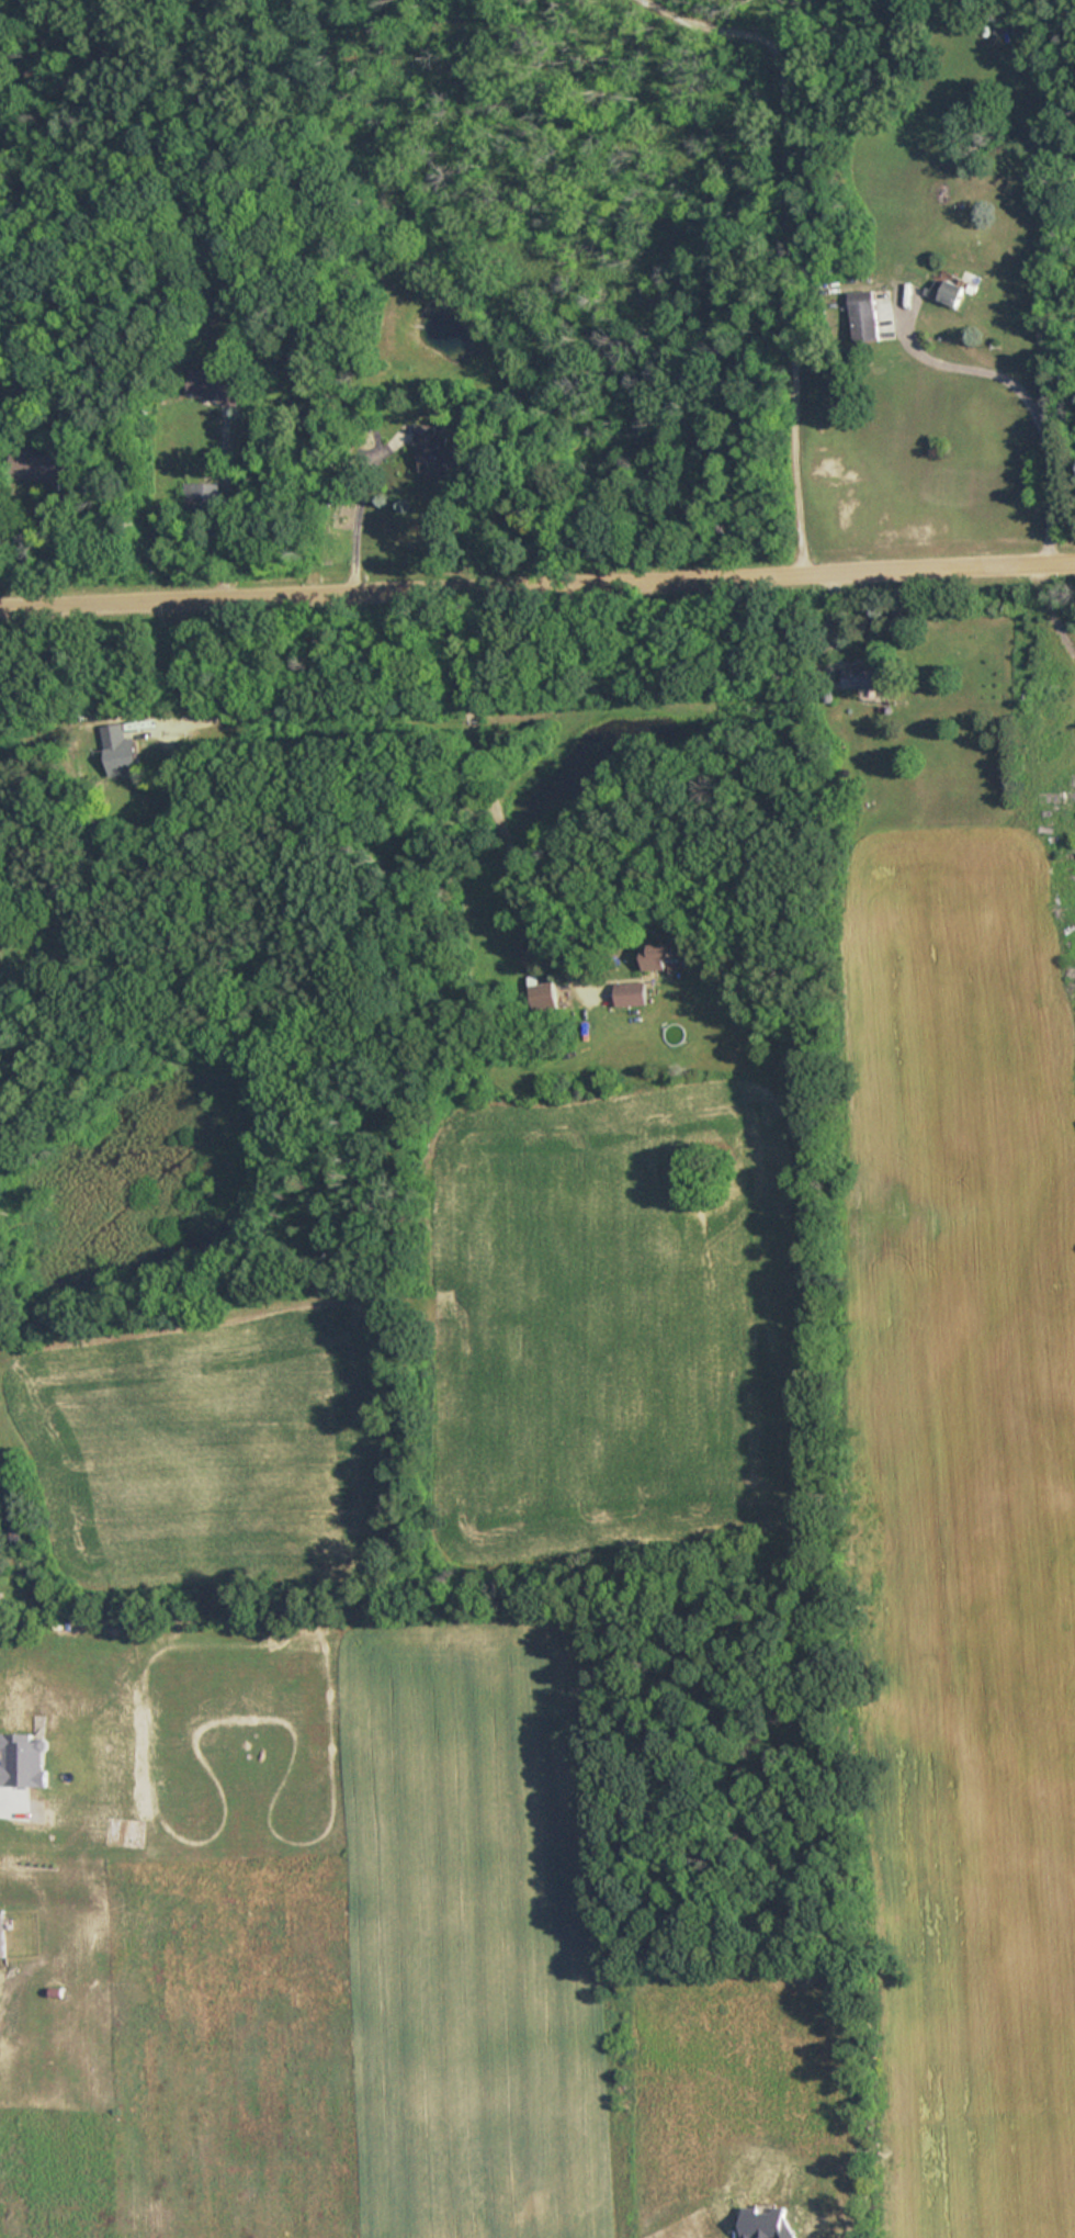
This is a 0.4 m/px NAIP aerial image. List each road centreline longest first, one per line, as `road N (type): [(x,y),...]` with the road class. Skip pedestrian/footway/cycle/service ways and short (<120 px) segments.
road 1 (residential): [(1074,553),(0,602)]

